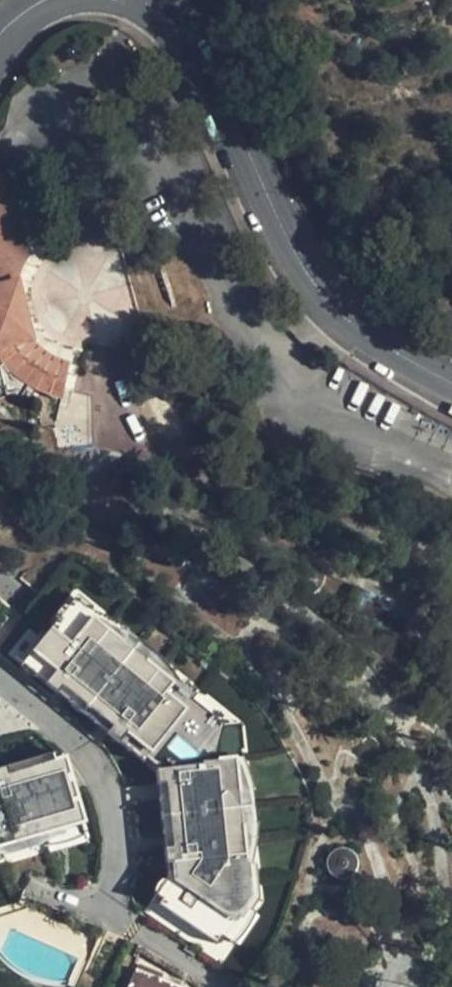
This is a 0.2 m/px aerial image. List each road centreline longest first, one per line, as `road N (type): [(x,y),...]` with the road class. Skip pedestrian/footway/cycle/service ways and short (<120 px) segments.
road 1 (tertiary): [(451,384),(376,340),(315,284),(206,62),(173,20),(140,0)]
road 2 (residential): [(0,679),(72,734),(95,771),(114,827),(111,917),(147,940)]

